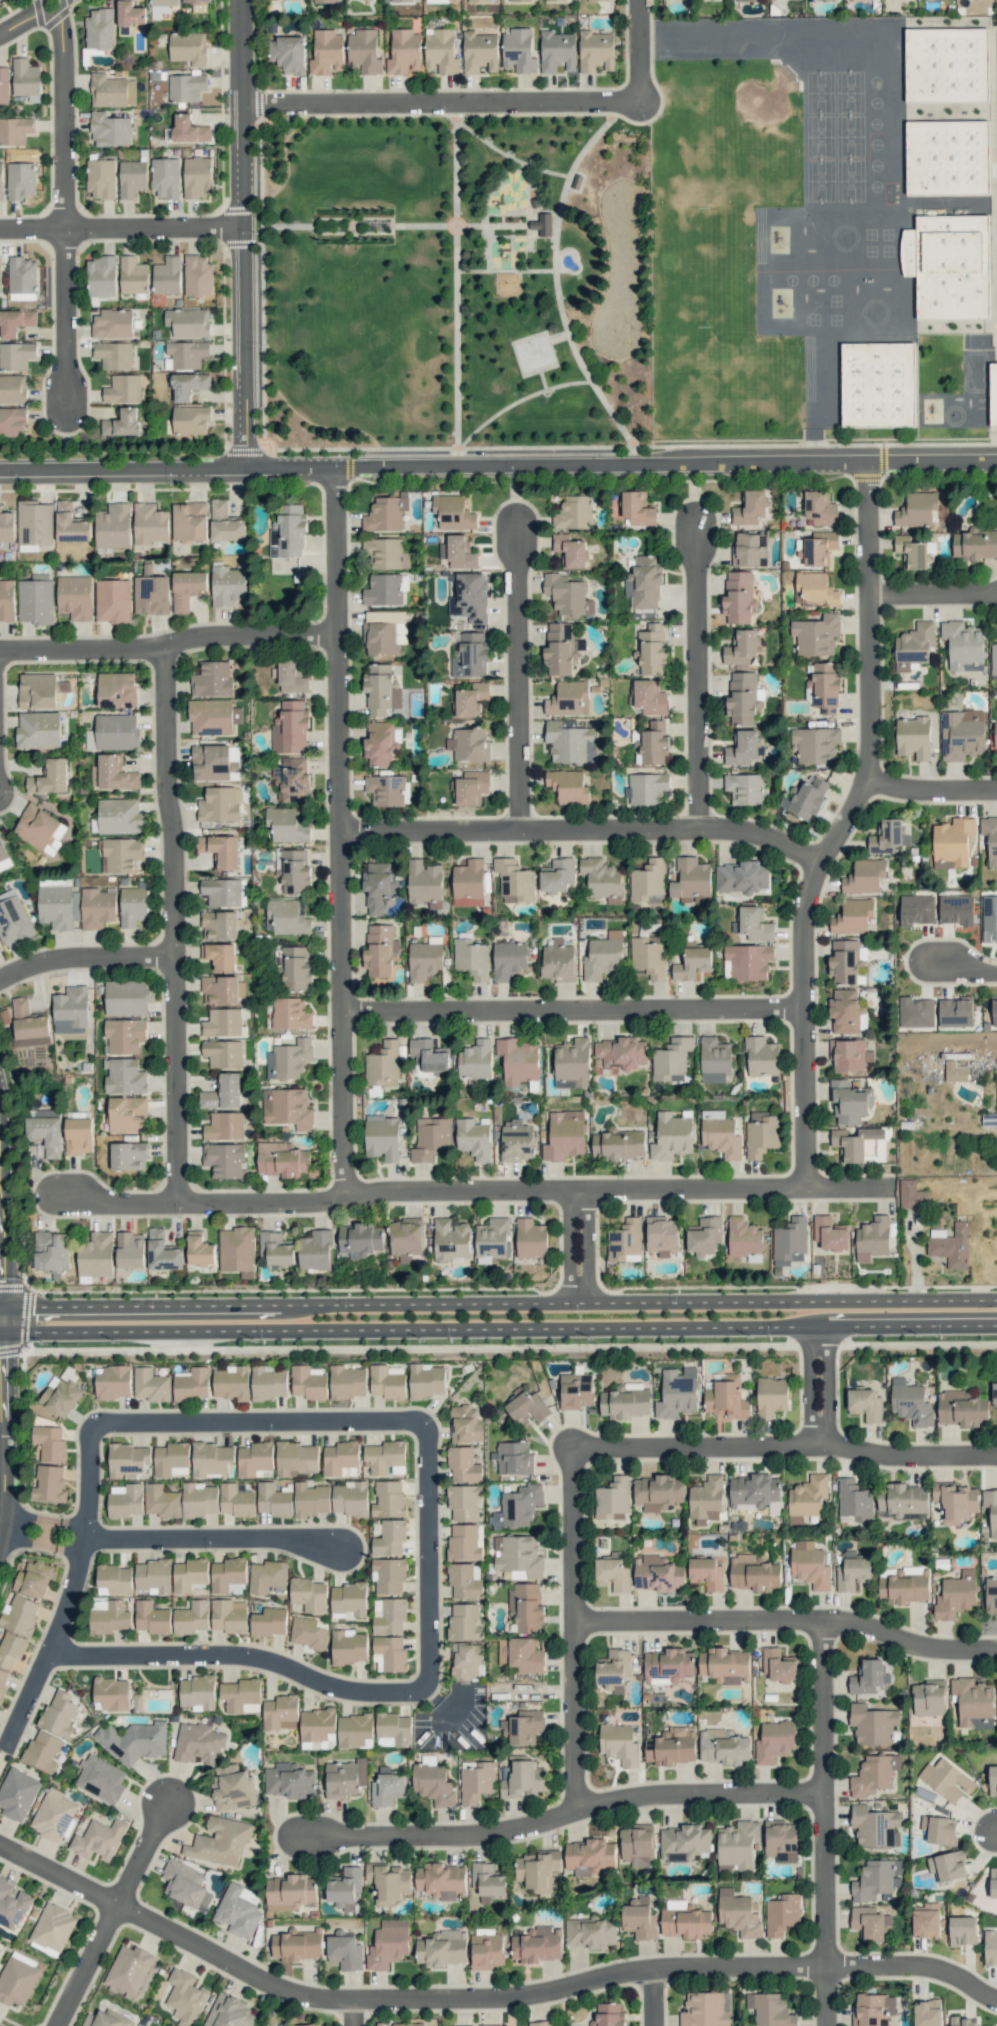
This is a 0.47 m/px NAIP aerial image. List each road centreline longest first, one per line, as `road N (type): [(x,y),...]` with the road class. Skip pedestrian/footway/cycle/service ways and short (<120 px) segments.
road 1 (residential): [(996,2000),(923,1965),(678,1967),(499,1997),(329,1998),(275,1984),(0,1843)]
road 2 (tertiary): [(996,1299),(0,1308)]
road 3 (tertiary): [(0,1333),(996,1325)]
road 4 (residential): [(996,462),(0,469)]
road 5 (residential): [(810,1188),(808,925),(816,884),(863,798),(875,757),(877,463)]
road 6 (residential): [(354,1197),(340,467)]
road 7 (residential): [(182,1204),(316,1202),(399,1191),(903,1187)]
road 8 (residential): [(182,1204),(169,644)]
road 9 (residential): [(344,832),(733,829),(825,863)]
road 10 (residential): [(250,0),(255,468)]
road 11 (residential): [(346,1012),(808,1008)]
road 12 (residential): [(0,1536),(0,1090)]
road 13 (residential): [(57,1656),(239,1656),(349,1691),(491,1694)]
road 14 (residential): [(579,1621),(844,1620),(930,1645),(996,1647)]
road 15 (residential): [(825,1619),(830,2025)]
road 16 (residential): [(251,103),(647,100)]
road 17 (residential): [(578,1448),(578,1811)]
road 18 (residential): [(342,634),(0,649)]
road 19 (residential): [(104,1429),(94,1539),(76,1608),(11,1751)]
road 20 (residential): [(104,1429),(427,1428)]
road 21 (residential): [(524,830),(521,524)]
road 22 (residential): [(703,829),(700,523)]
road 23 (residential): [(578,1811),(500,1832),(300,1837)]
road 24 (residential): [(433,1694),(427,1428)]
road 25 (residential): [(252,227),(0,229)]
road 26 (residential): [(828,1793),(647,1796),(578,1811)]
road 27 (residential): [(94,1539),(272,1535),(341,1549)]
road 28 (residential): [(826,1446),(578,1448)]
road 29 (residential): [(72,228),(71,58),(61,0)]
road 30 (residential): [(72,228),(73,412)]
road 31 (residential): [(180,956),(74,958),(0,982)]
road 32 (residential): [(996,1455),(826,1446)]
road 33 (residential): [(55,2025),(117,1903)]
road 34 (residential): [(869,780),(996,790)]
road 35 (residential): [(60,1204),(182,1204)]
road 36 (residential): [(819,1326),(826,1446)]
road 37 (residential): [(876,595),(996,594)]

